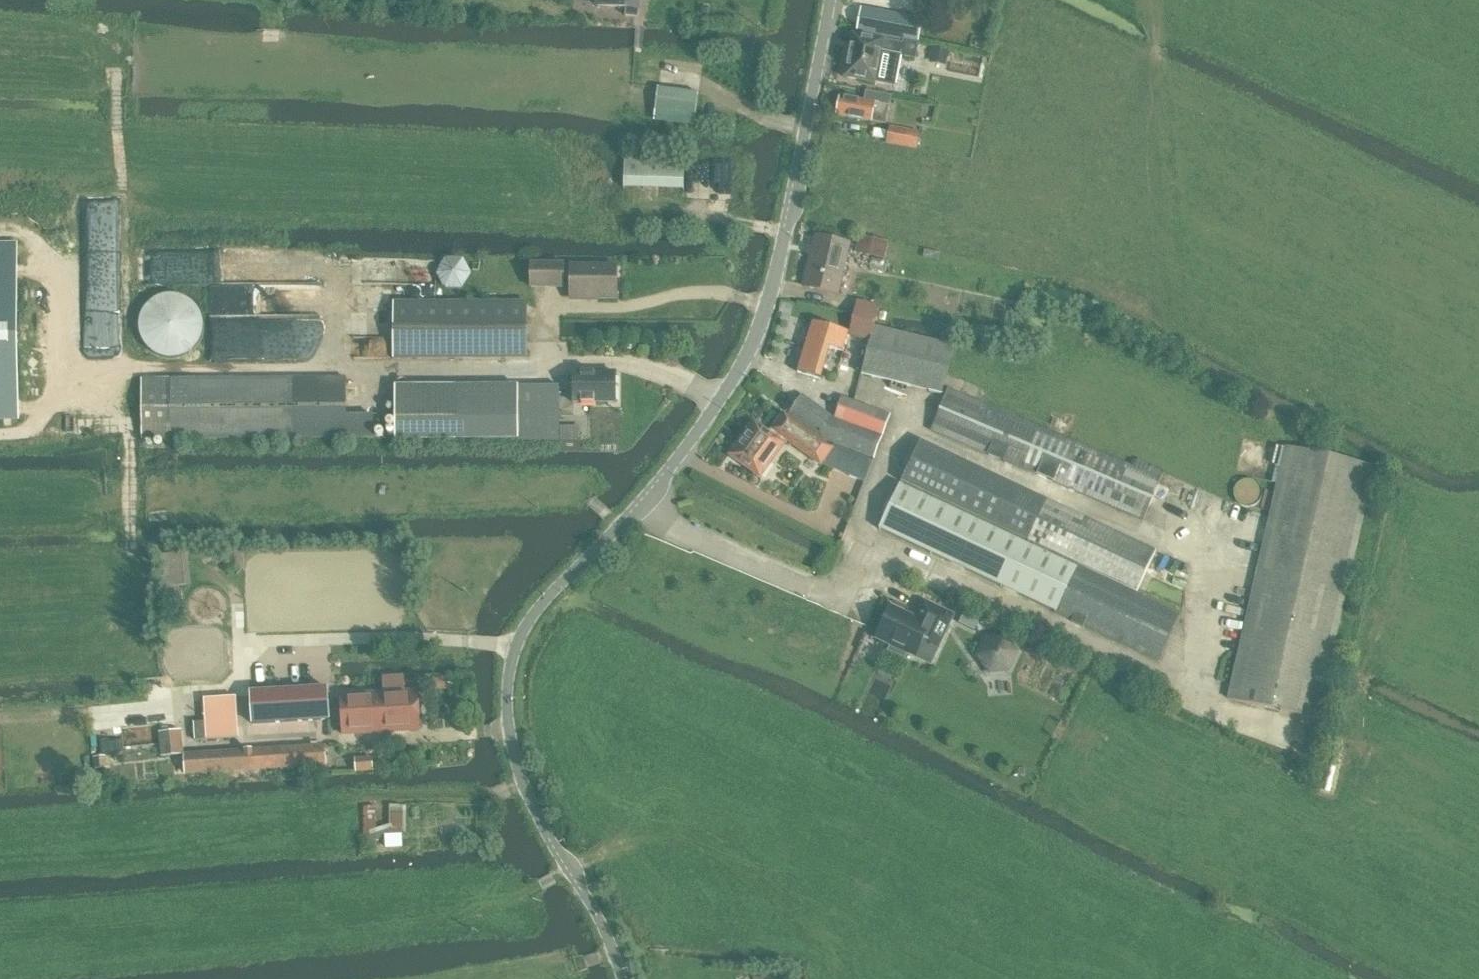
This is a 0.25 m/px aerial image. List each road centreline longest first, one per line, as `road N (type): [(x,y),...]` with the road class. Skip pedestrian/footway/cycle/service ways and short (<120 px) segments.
road 1 (unclassified): [(831,0),(765,307),(748,353),(685,447),(530,619),(516,647),(508,729),(524,785),(606,932),(621,978)]

